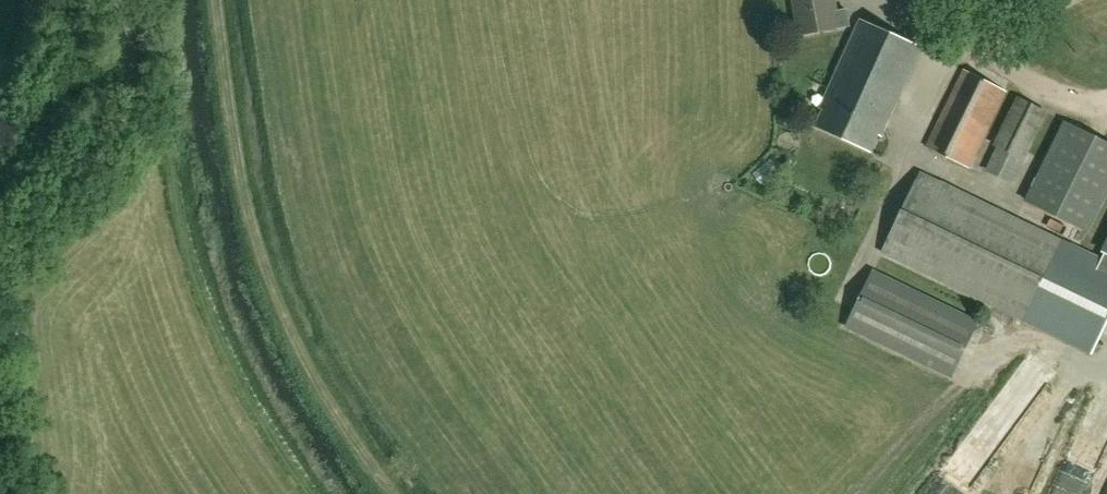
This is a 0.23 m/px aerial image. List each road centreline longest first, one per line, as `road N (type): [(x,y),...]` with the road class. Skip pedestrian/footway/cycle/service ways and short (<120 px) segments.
road 1 (track): [(215,0),(241,189),(258,248),(309,362),(393,493)]
road 2 (track): [(0,271),(134,122)]
road 3 (track): [(134,122),(105,0)]

